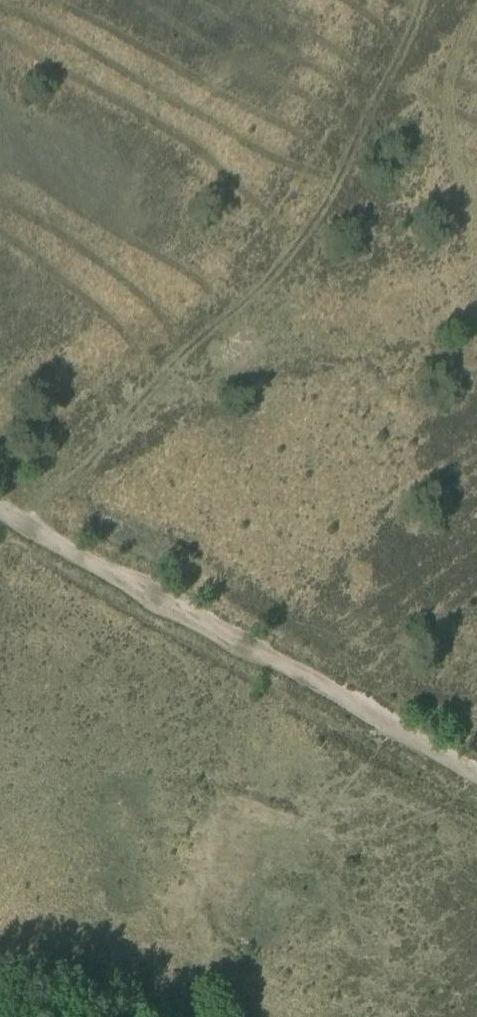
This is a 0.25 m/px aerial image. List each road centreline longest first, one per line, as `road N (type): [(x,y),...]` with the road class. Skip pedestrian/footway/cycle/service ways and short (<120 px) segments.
road 1 (track): [(0,510),(476,777)]

